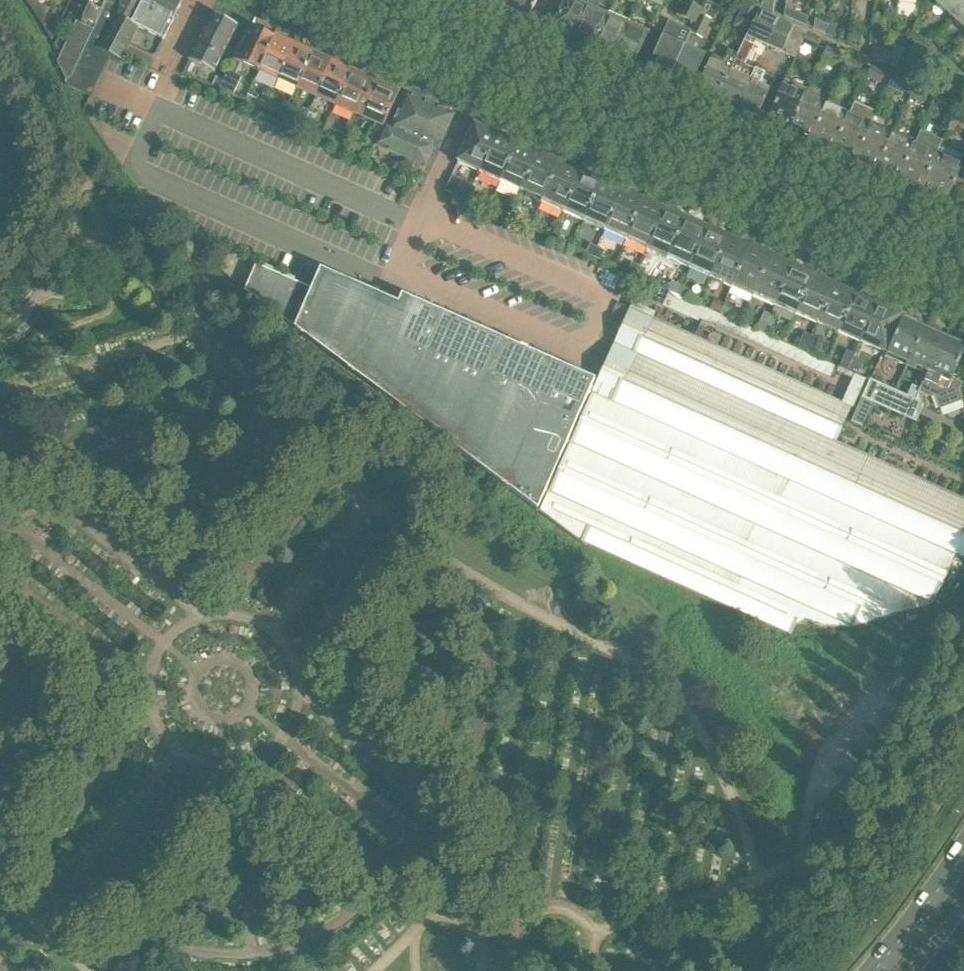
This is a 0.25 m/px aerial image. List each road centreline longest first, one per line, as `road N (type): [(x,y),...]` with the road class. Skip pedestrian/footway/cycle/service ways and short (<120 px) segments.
road 1 (residential): [(963,275),(350,0)]
road 2 (track): [(963,694),(915,767),(885,778),(840,746),(776,656)]
road 3 (primary): [(963,851),(871,970)]

